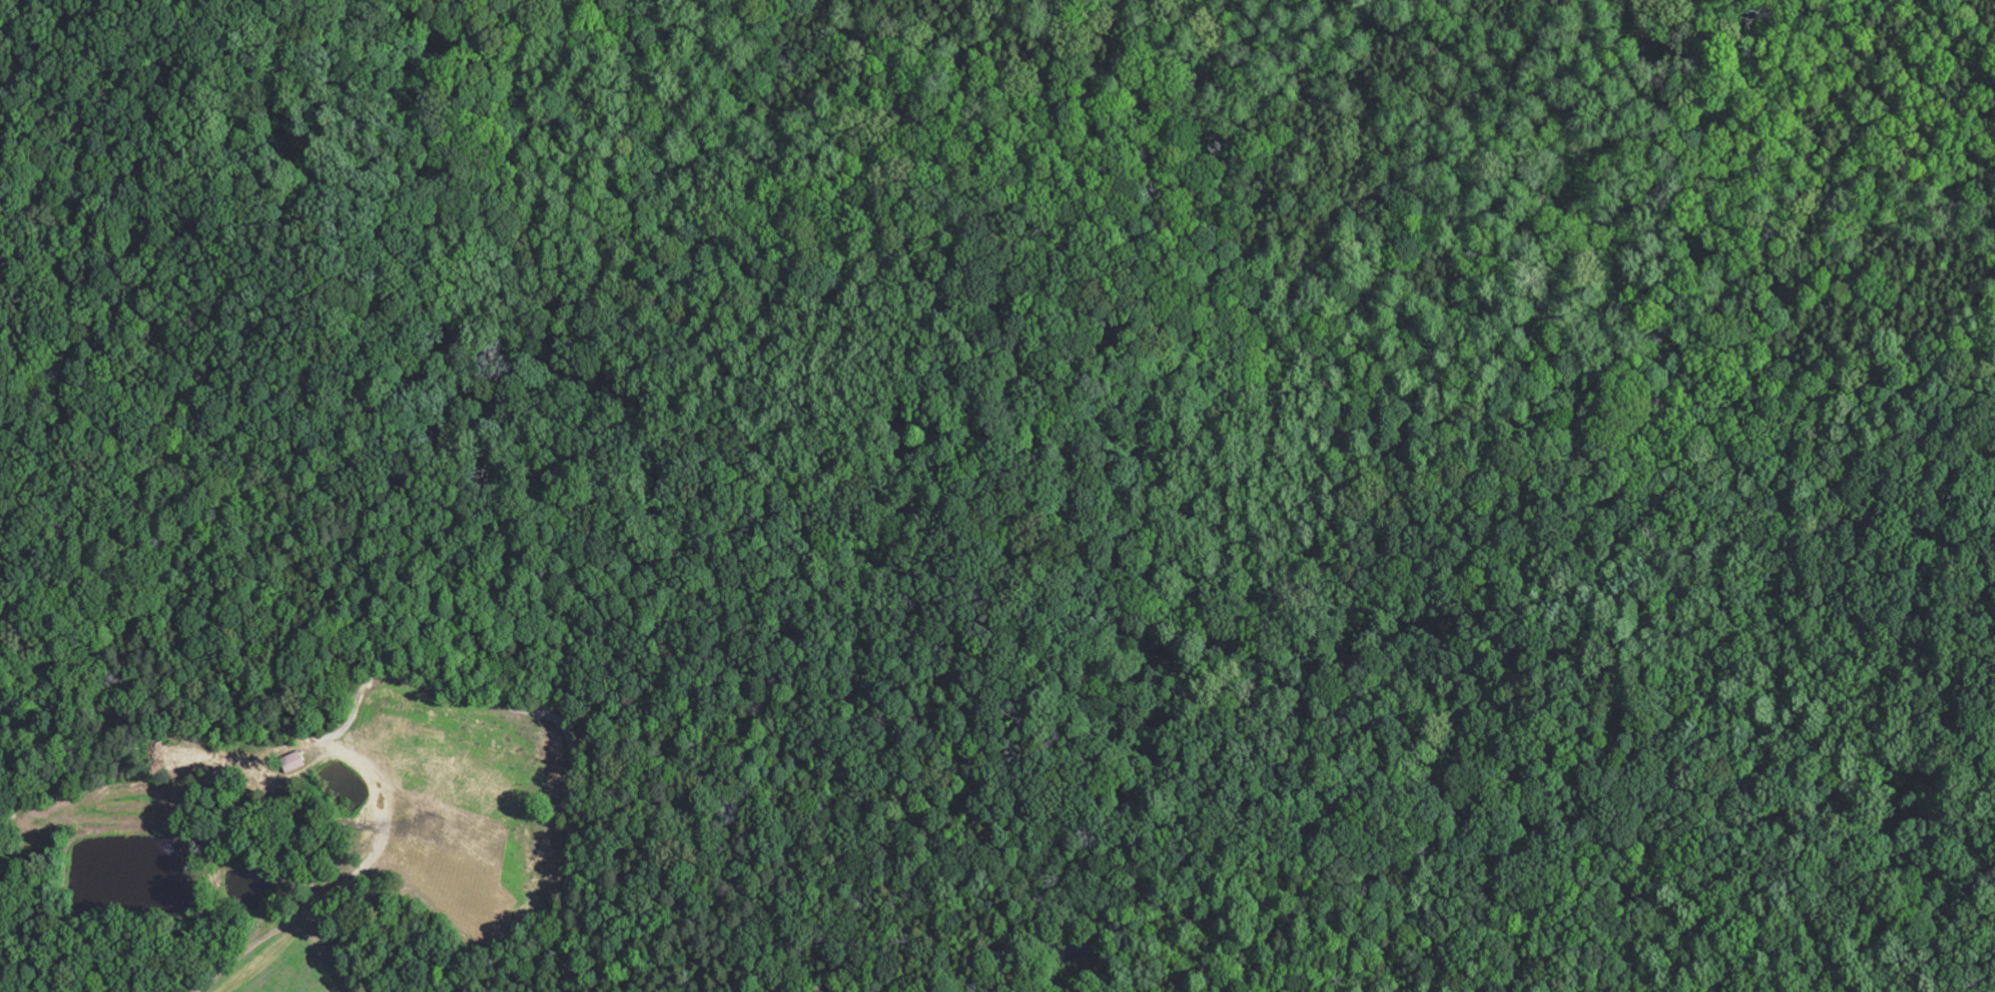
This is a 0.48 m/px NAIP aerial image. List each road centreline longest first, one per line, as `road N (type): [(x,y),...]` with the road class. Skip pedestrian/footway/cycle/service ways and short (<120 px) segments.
road 1 (track): [(612,991),(627,903),(619,822),(580,742),(547,720),(301,747),(0,705)]

